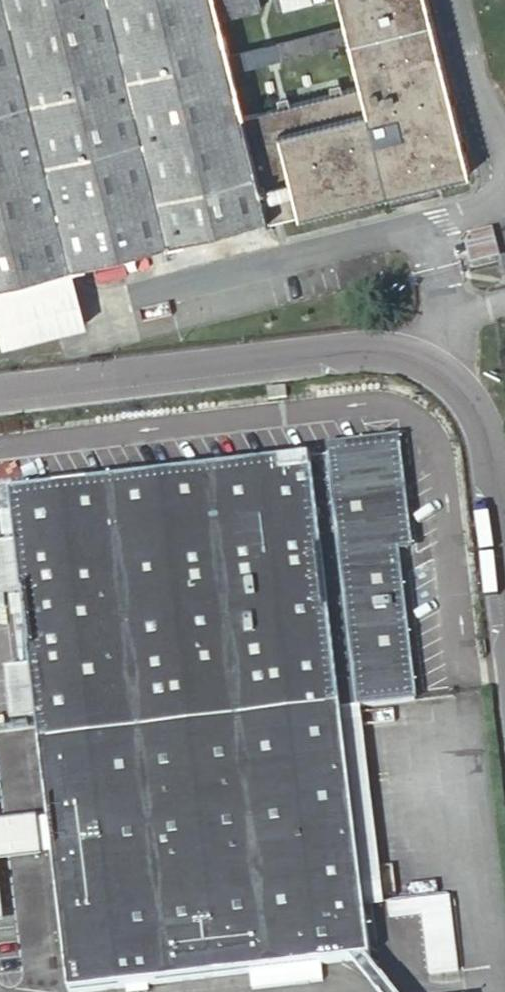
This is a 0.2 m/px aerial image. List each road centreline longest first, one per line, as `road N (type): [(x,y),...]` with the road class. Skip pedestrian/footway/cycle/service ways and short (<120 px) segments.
road 1 (unclassified): [(428,364),(344,353),(0,394)]
road 2 (unclassified): [(504,602),(479,420),(428,364)]

